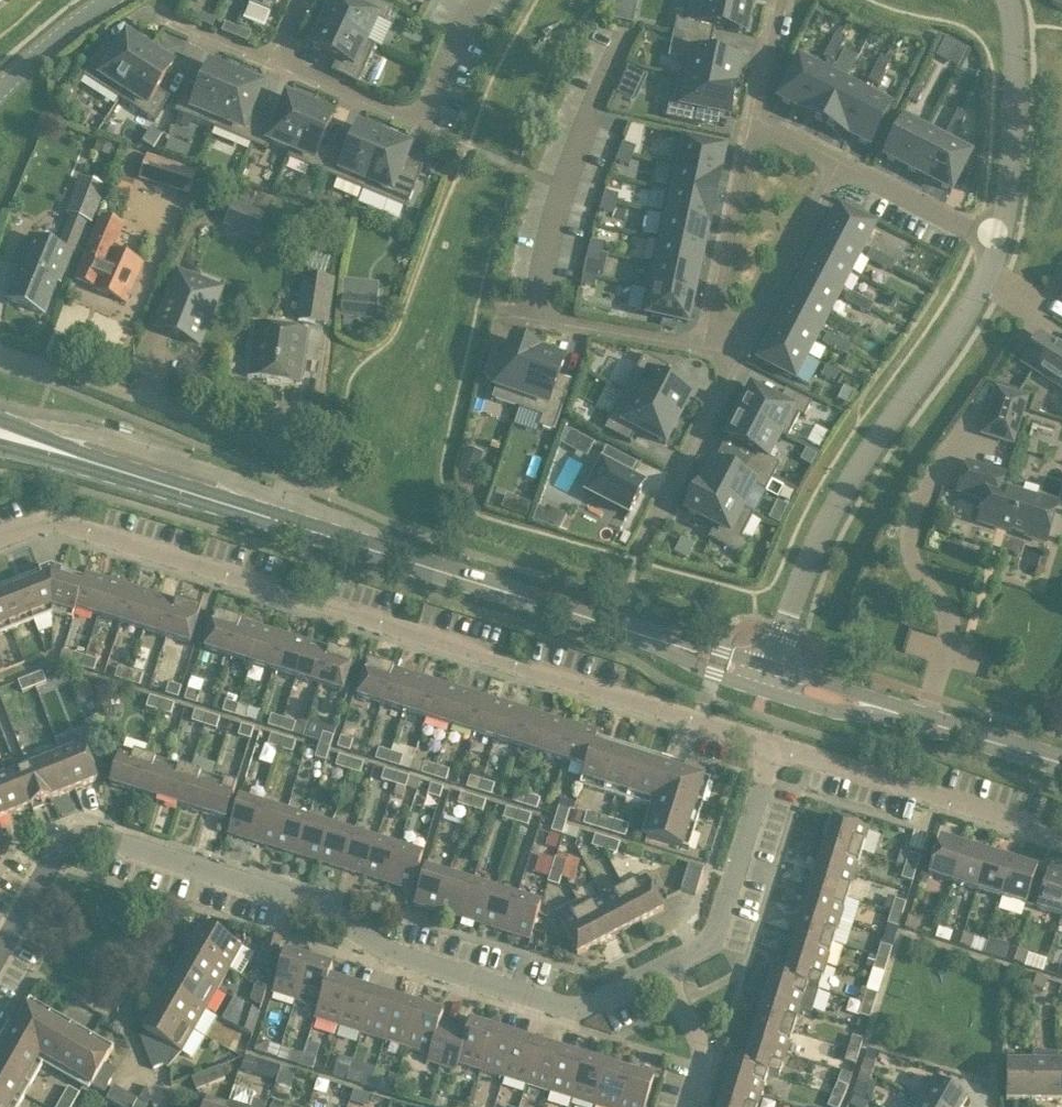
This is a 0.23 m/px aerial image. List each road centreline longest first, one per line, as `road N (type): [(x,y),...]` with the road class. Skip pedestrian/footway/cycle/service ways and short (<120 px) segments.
road 1 (residential): [(0,538),(62,522),(778,745)]
road 2 (residential): [(670,975),(594,1008),(516,994),(379,952),(298,899),(81,834),(55,852),(0,950)]
road 3 (tertiary): [(770,675),(274,521)]
road 4 (residential): [(997,240),(965,315),(838,501),(770,675)]
road 5 (residential): [(0,351),(265,443),(289,458),(274,521)]
road 6 (tertiary): [(1061,762),(770,675)]
road 7 (residential): [(1061,835),(778,745)]
road 8 (residential): [(738,358),(703,348),(751,120)]
road 9 (residential): [(778,745),(723,923),(670,975)]
road 10 (tertiary): [(28,443),(274,521)]
road 11 (residential): [(1005,0),(1015,69),(1009,196),(997,240)]
road 12 (residential): [(738,358),(840,161)]
road 13 (residential): [(639,550),(738,358)]
road 14 (residential): [(997,240),(840,161)]
road 15 (residential): [(275,65),(419,126)]
road 16 (residential): [(0,91),(110,0)]
road 17 (residential): [(478,0),(419,126)]
road 18 (residential): [(688,1106),(700,1067),(670,975)]
road 19 (residential): [(153,17),(275,65)]
road 20 (residential): [(751,120),(777,0)]

